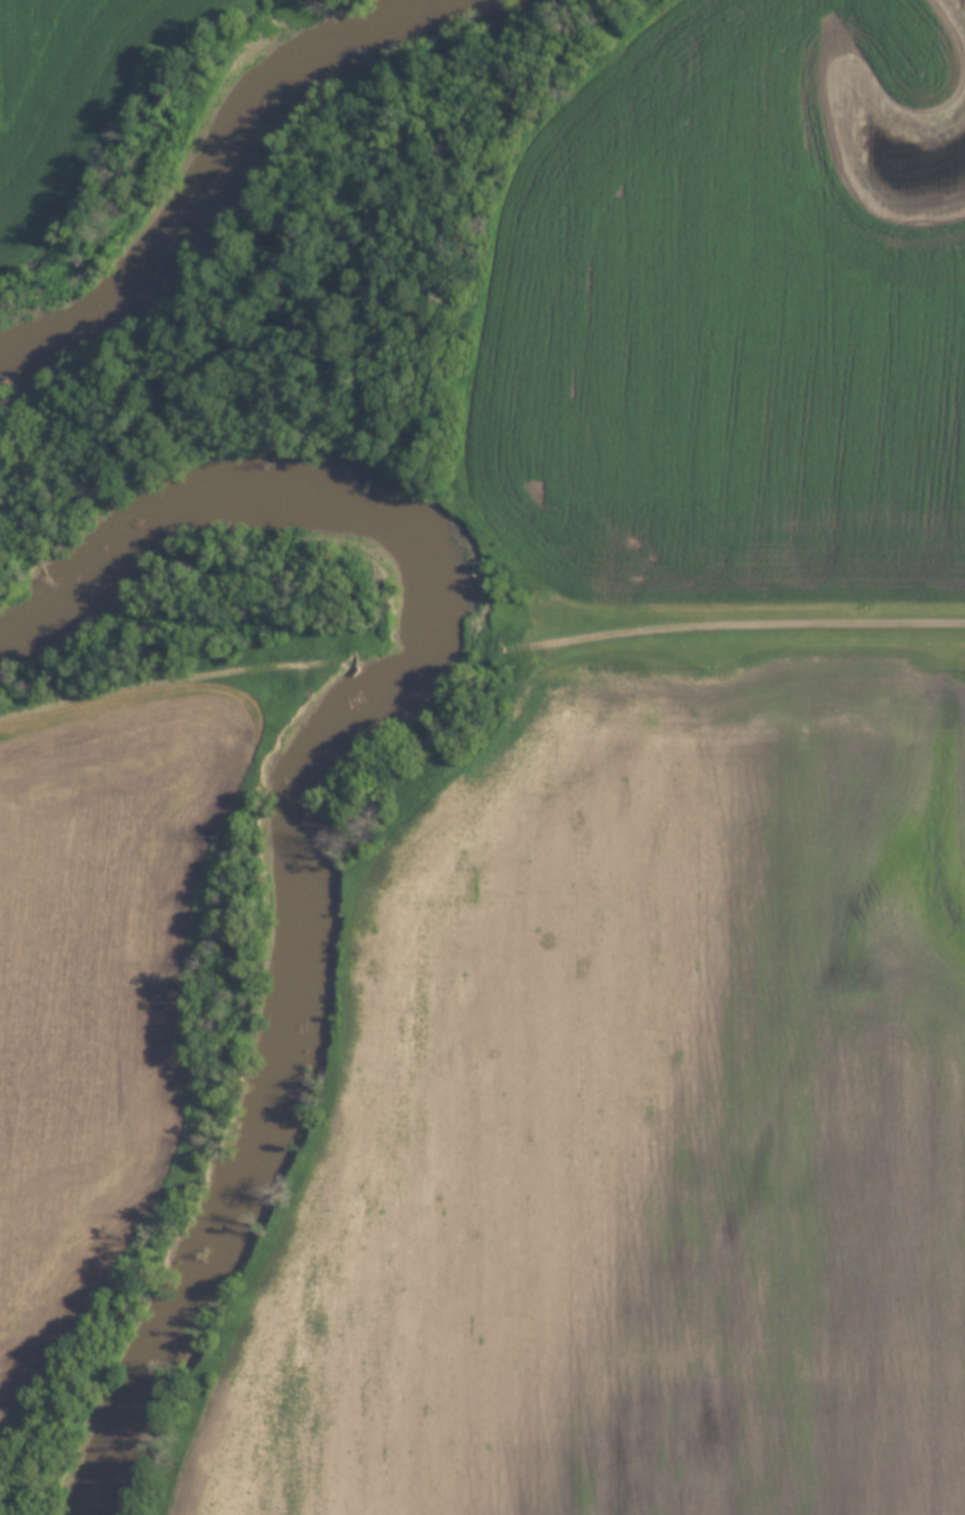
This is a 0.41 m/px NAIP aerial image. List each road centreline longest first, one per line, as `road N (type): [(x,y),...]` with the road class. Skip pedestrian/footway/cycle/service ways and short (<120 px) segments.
road 1 (residential): [(0,715),(180,677),(394,653),(764,620),(964,620)]

